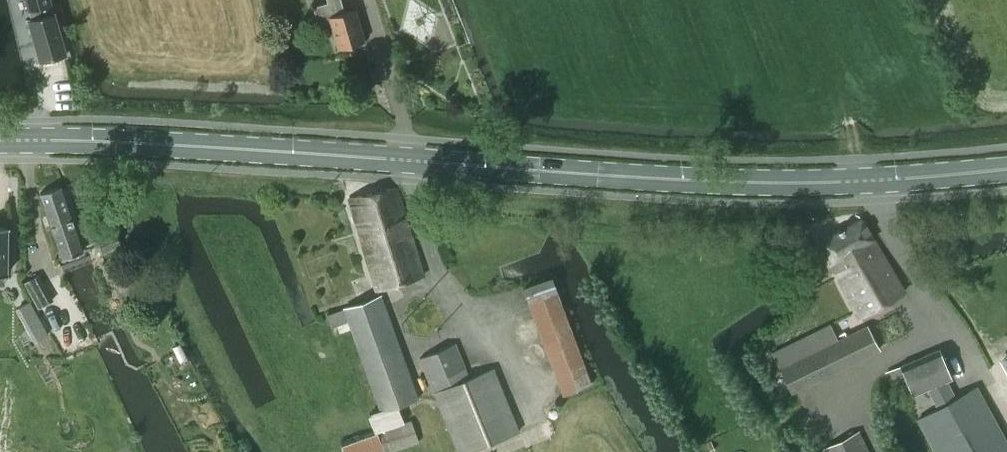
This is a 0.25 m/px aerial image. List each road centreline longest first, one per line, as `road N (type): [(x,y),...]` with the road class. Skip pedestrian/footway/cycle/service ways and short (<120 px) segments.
road 1 (primary): [(0,141),(756,182),(1006,169)]

